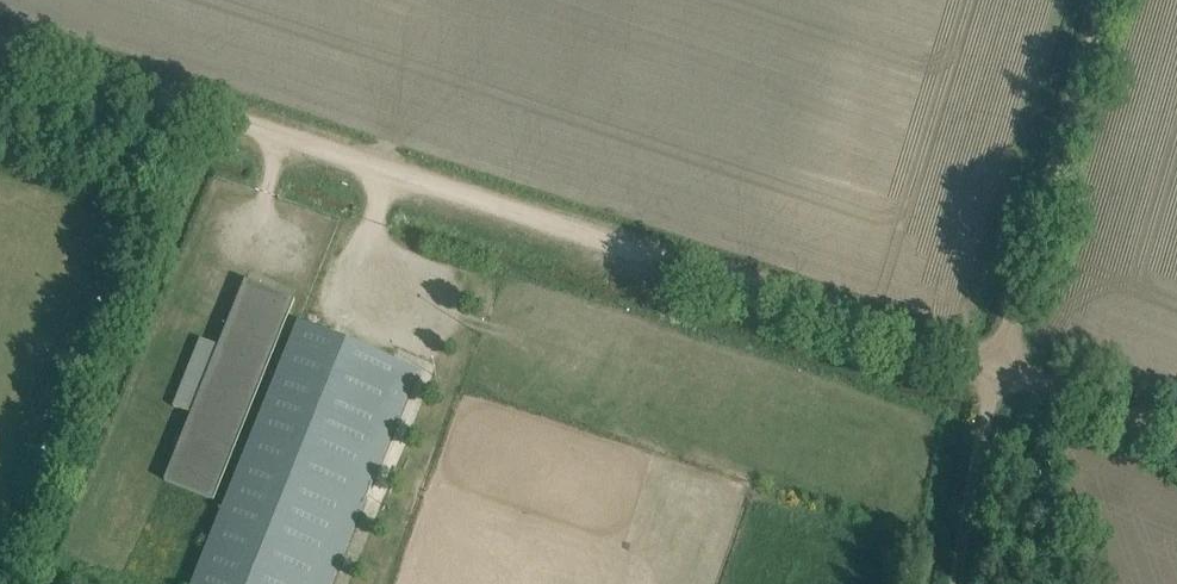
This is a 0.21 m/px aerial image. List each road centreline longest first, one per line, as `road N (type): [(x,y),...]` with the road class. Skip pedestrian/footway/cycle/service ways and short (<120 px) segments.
road 1 (track): [(999,373),(0,51)]
road 2 (track): [(999,373),(1107,0)]
road 3 (track): [(954,583),(999,373)]
road 4 (track): [(1176,446),(999,373)]

